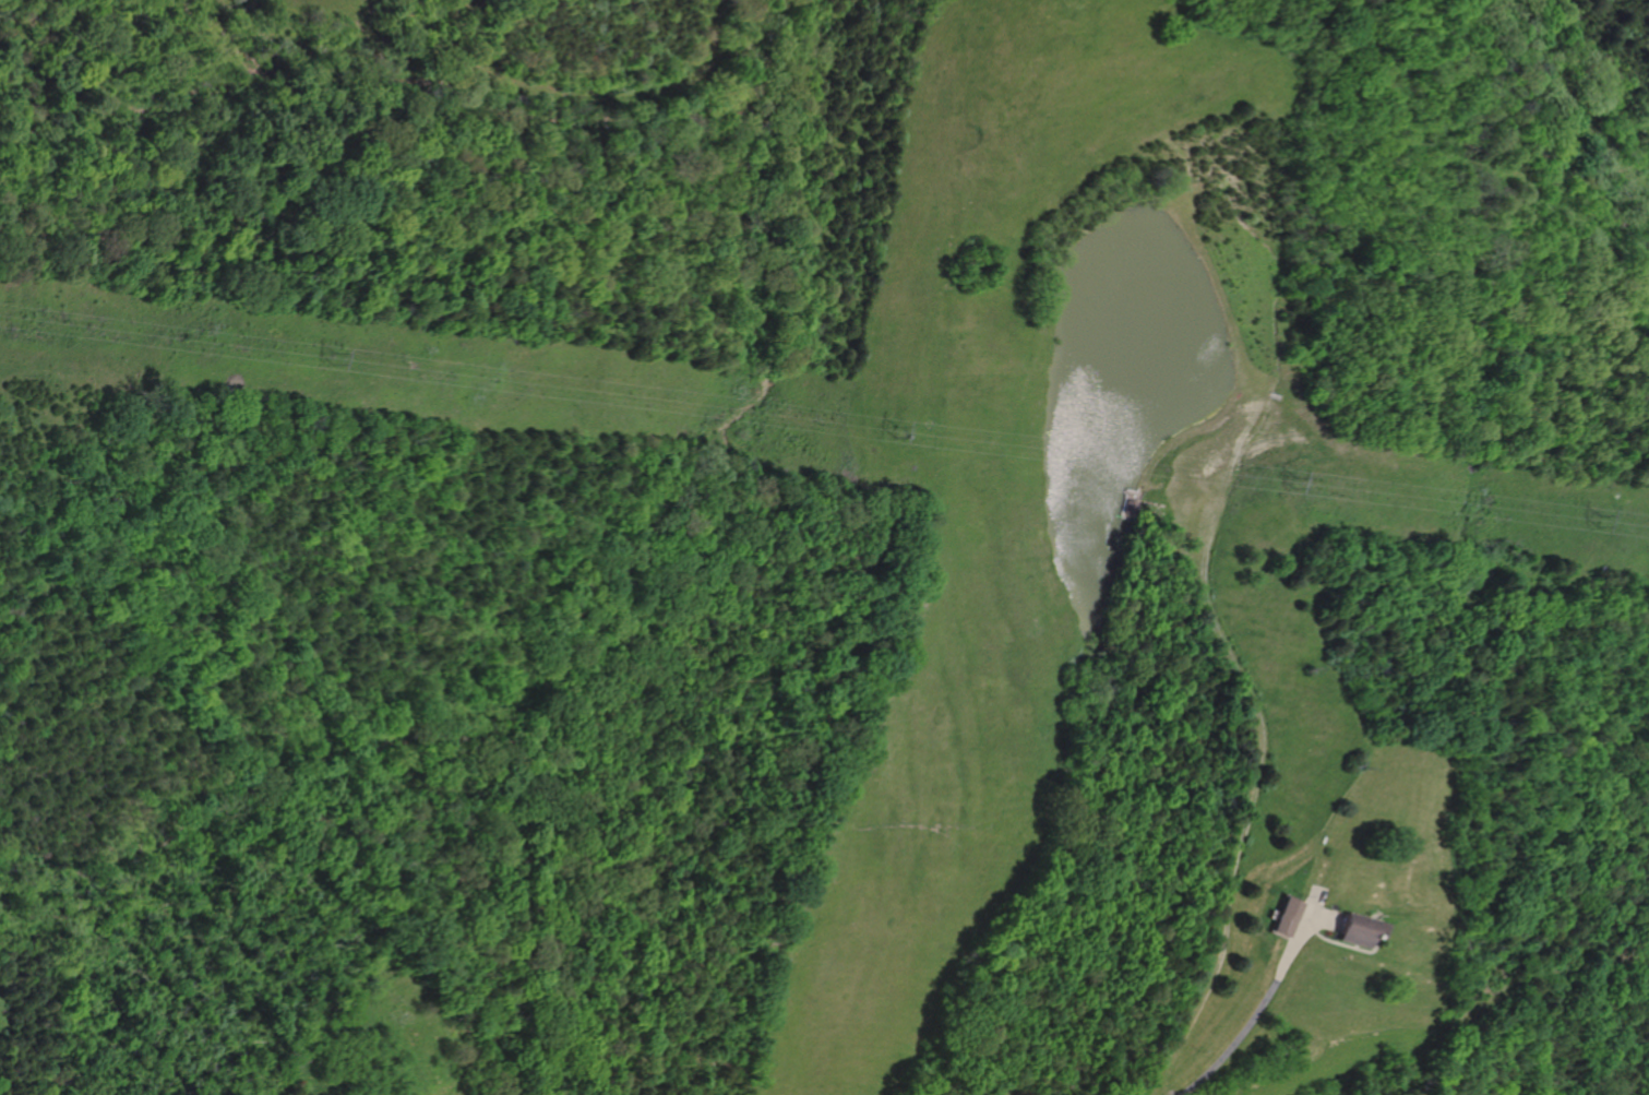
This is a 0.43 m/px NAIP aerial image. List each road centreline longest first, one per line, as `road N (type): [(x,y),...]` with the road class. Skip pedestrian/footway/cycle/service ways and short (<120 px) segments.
road 1 (track): [(1164,1094),(1222,964),(1262,767),(1257,716),(1206,590),(1243,429)]

